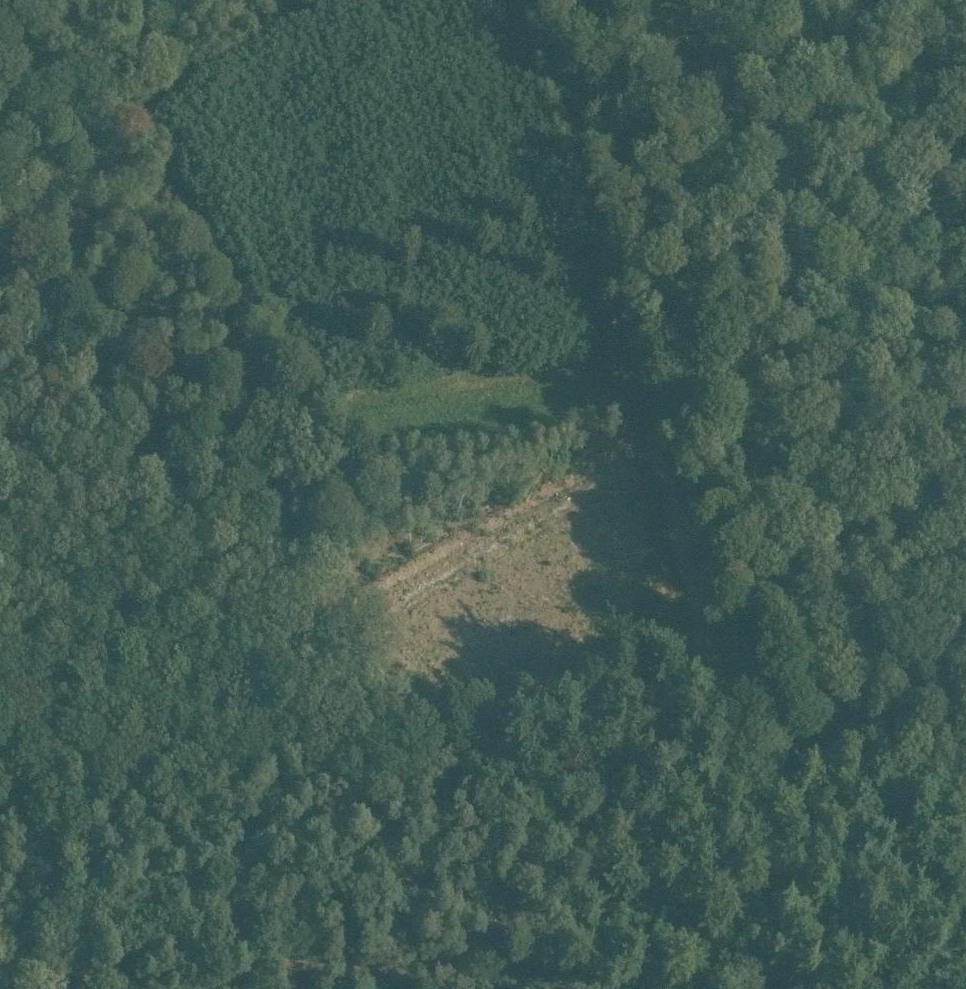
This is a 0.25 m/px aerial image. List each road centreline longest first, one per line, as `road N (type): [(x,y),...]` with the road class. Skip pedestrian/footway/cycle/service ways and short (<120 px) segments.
road 1 (track): [(965,484),(807,375),(743,350),(696,353),(609,393),(793,988)]

